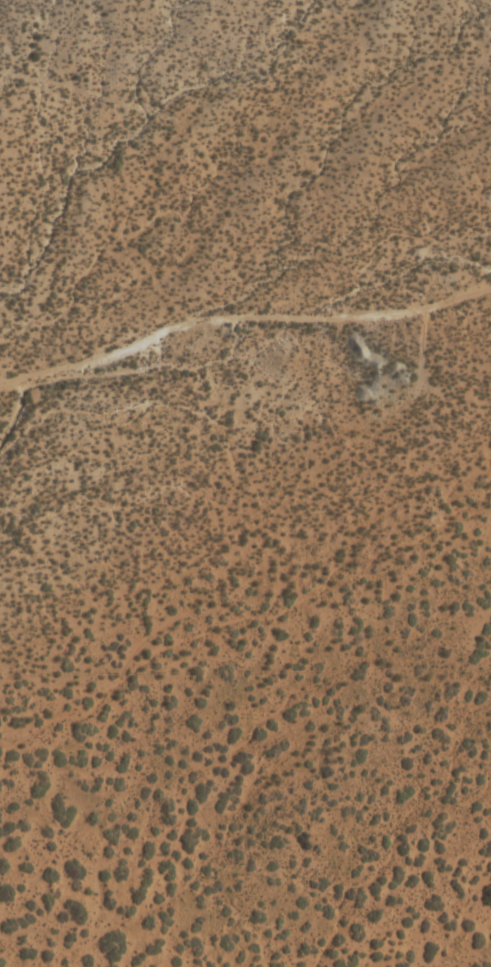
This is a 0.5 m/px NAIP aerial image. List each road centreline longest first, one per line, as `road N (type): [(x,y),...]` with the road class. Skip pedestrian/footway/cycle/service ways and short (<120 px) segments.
road 1 (residential): [(490,240),(370,249),(0,322)]

